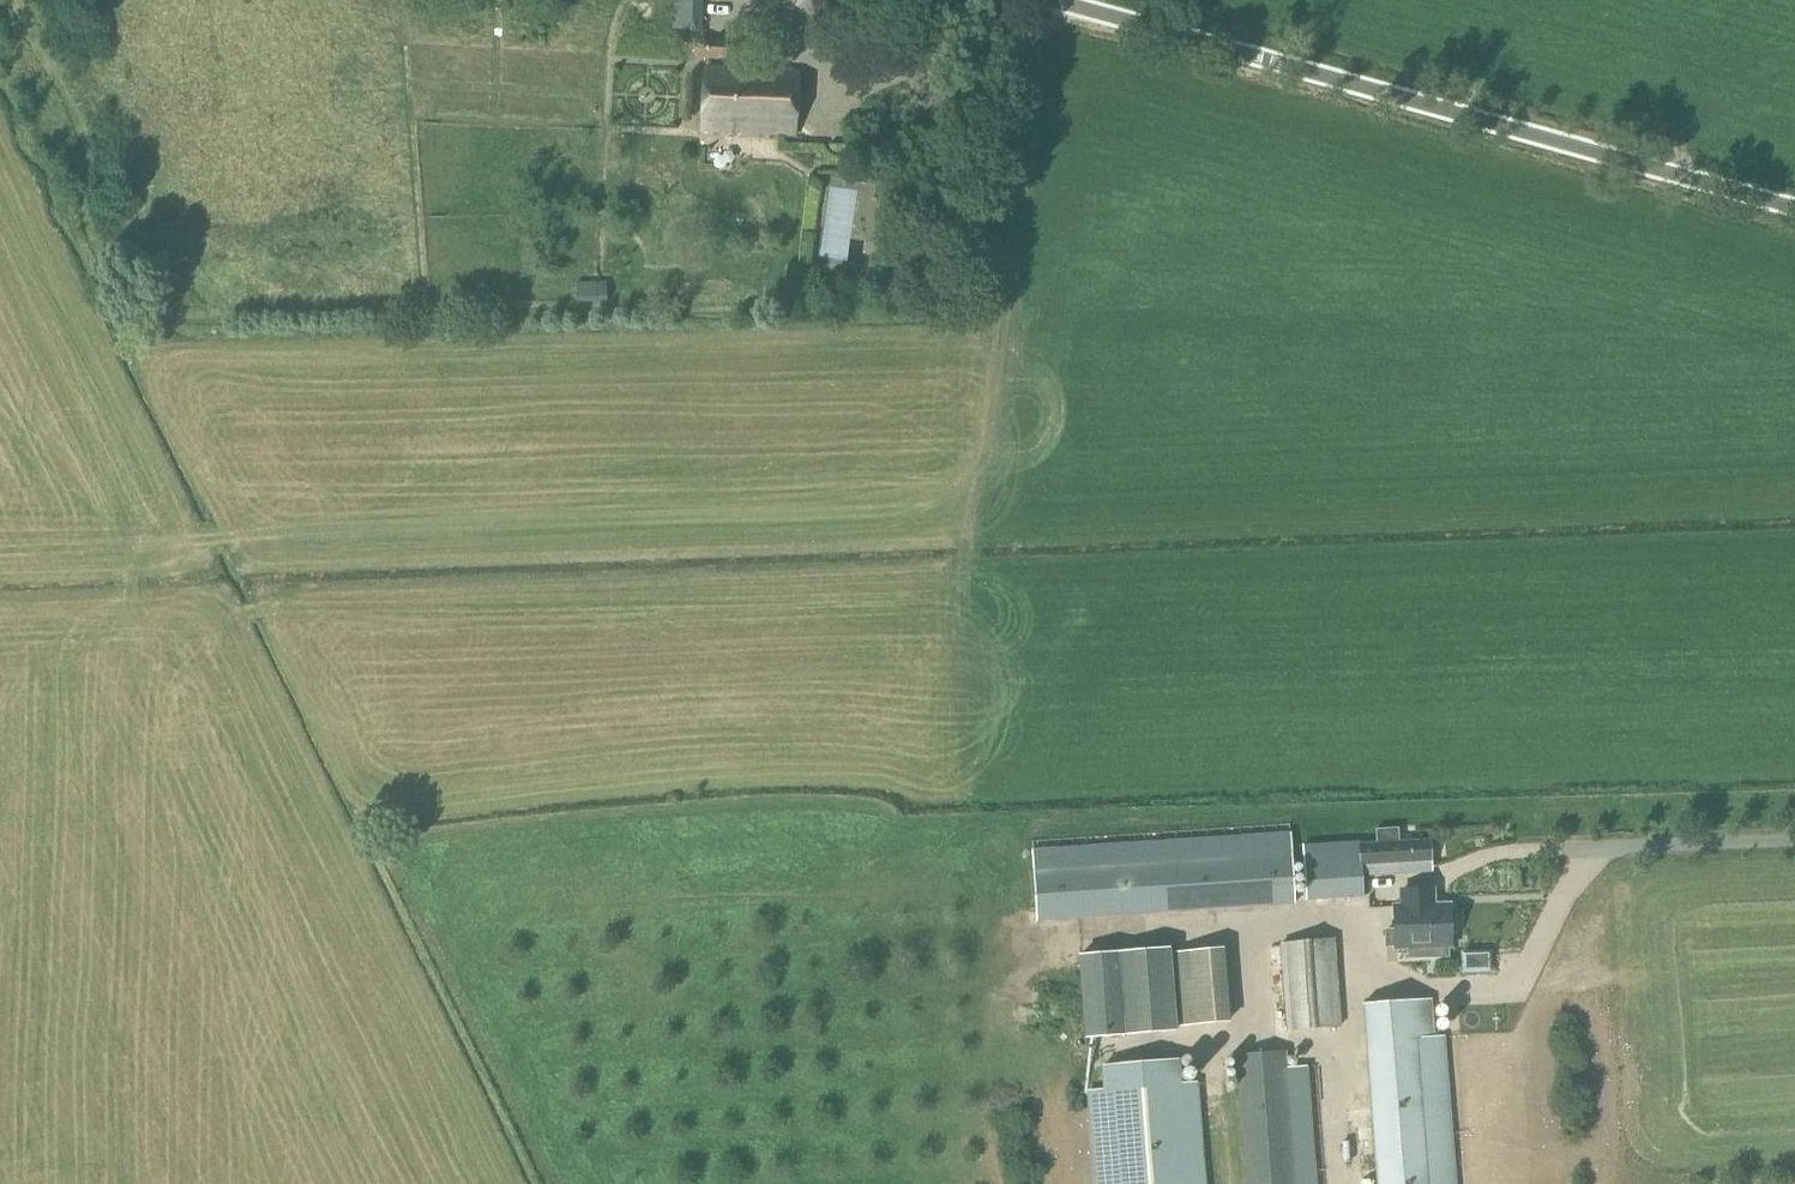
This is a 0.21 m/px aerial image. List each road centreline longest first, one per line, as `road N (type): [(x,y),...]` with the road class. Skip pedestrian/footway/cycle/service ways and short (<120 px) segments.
road 1 (unclassified): [(1794,208),(1039,0)]

